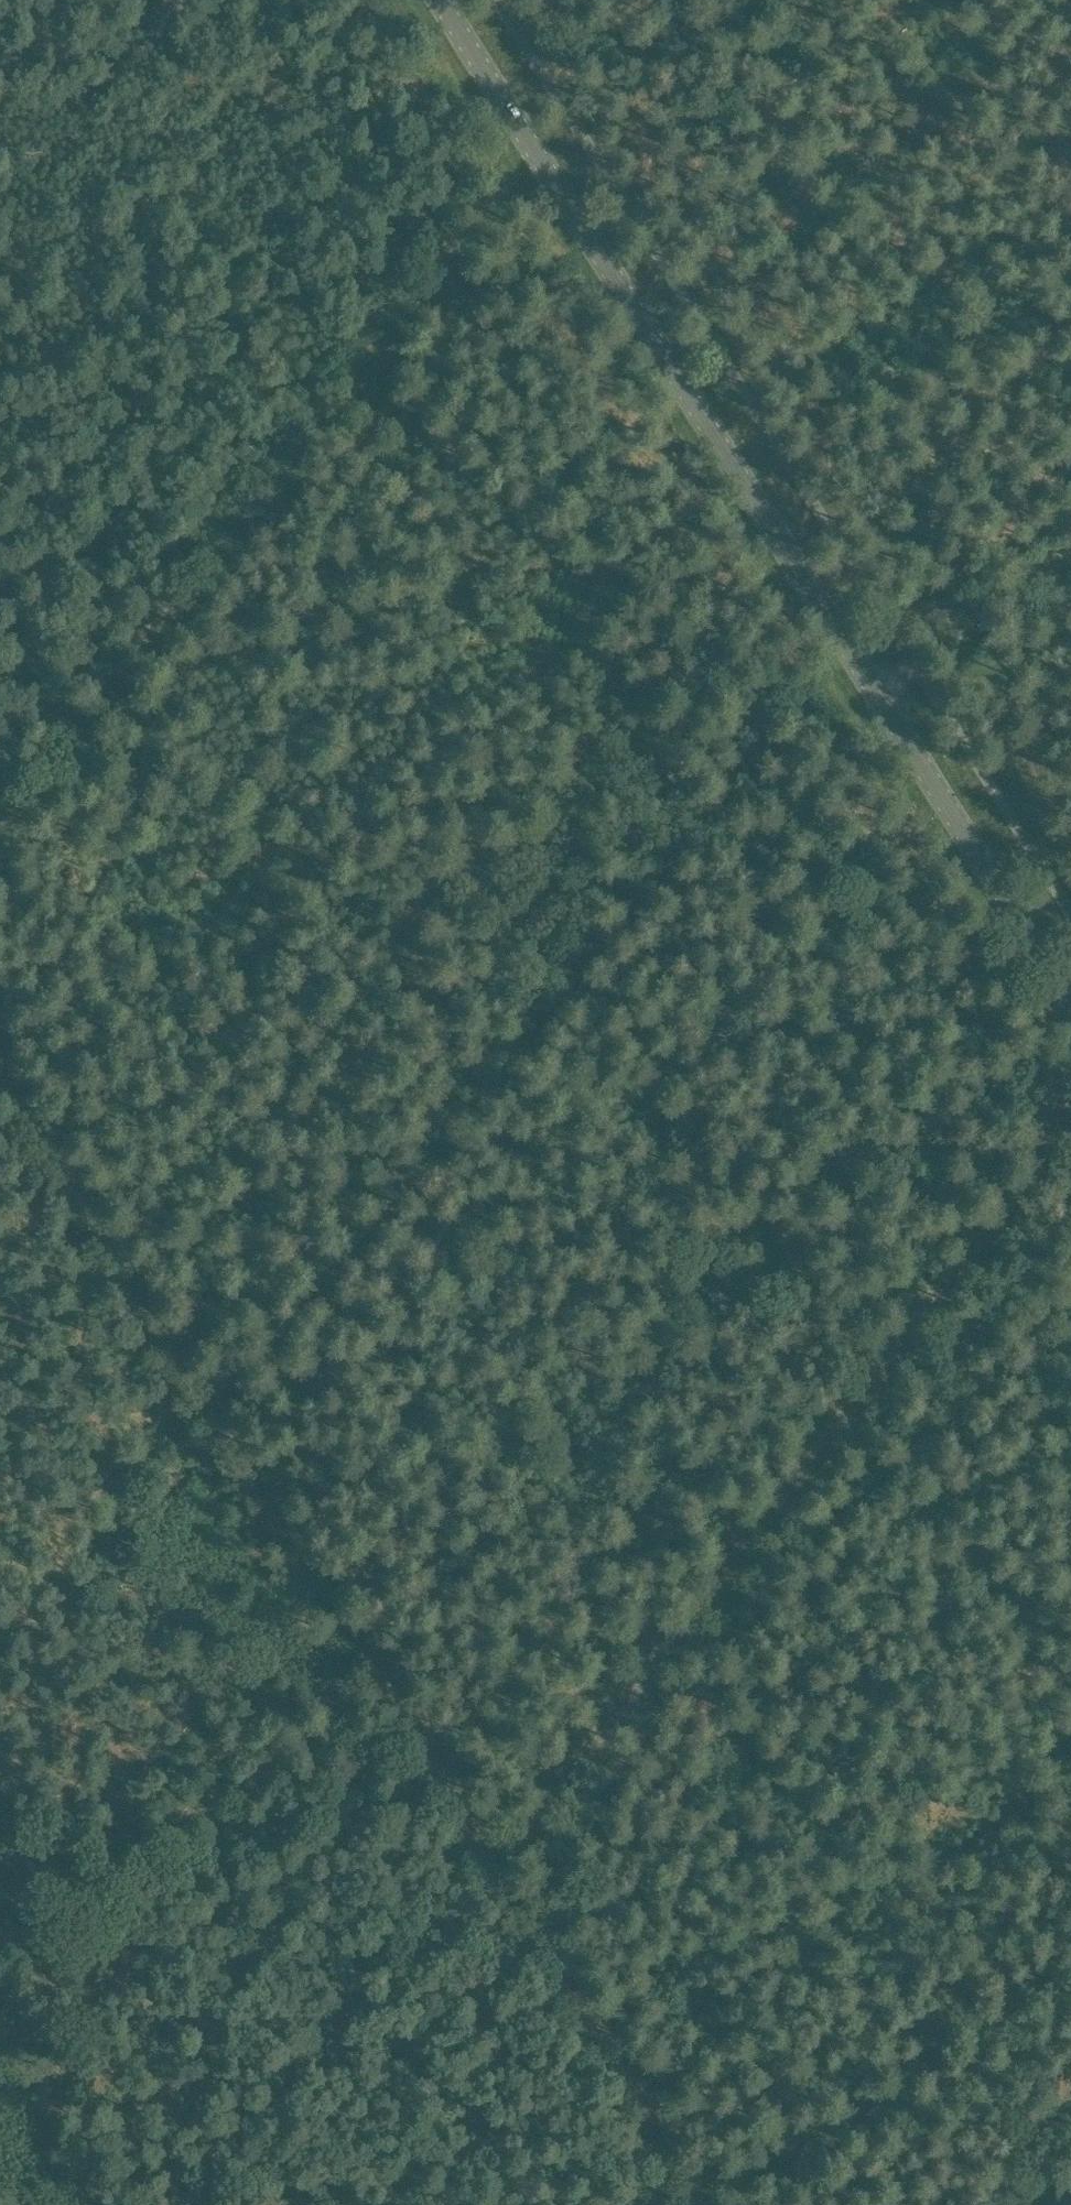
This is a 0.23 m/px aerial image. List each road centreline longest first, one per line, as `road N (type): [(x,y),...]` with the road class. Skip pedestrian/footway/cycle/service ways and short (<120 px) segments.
road 1 (tertiary): [(1070,1000),(441,0)]
road 2 (track): [(382,1684),(0,1064)]
road 3 (track): [(706,2204),(498,1869)]
road 4 (track): [(185,2204),(15,1934)]

